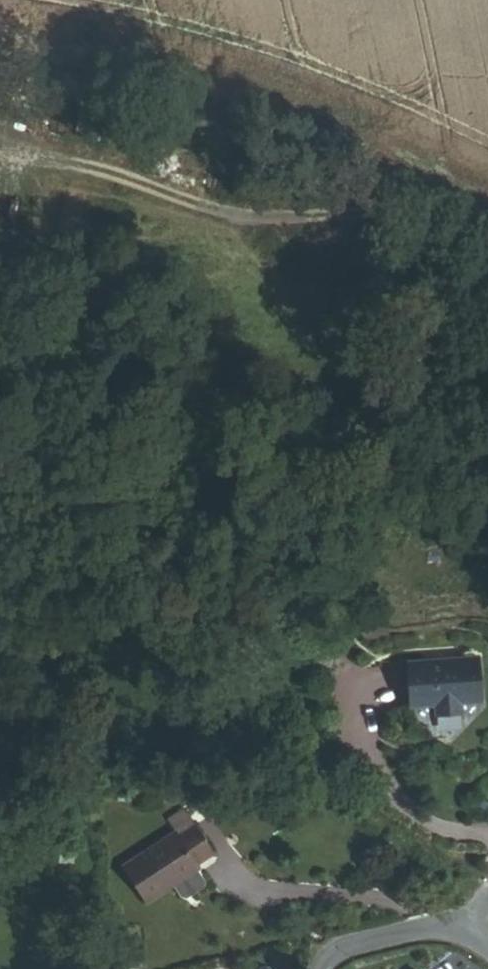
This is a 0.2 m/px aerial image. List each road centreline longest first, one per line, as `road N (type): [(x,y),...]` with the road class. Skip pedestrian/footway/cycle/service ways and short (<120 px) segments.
road 1 (residential): [(487,948),(459,928),(362,945),(326,968)]

